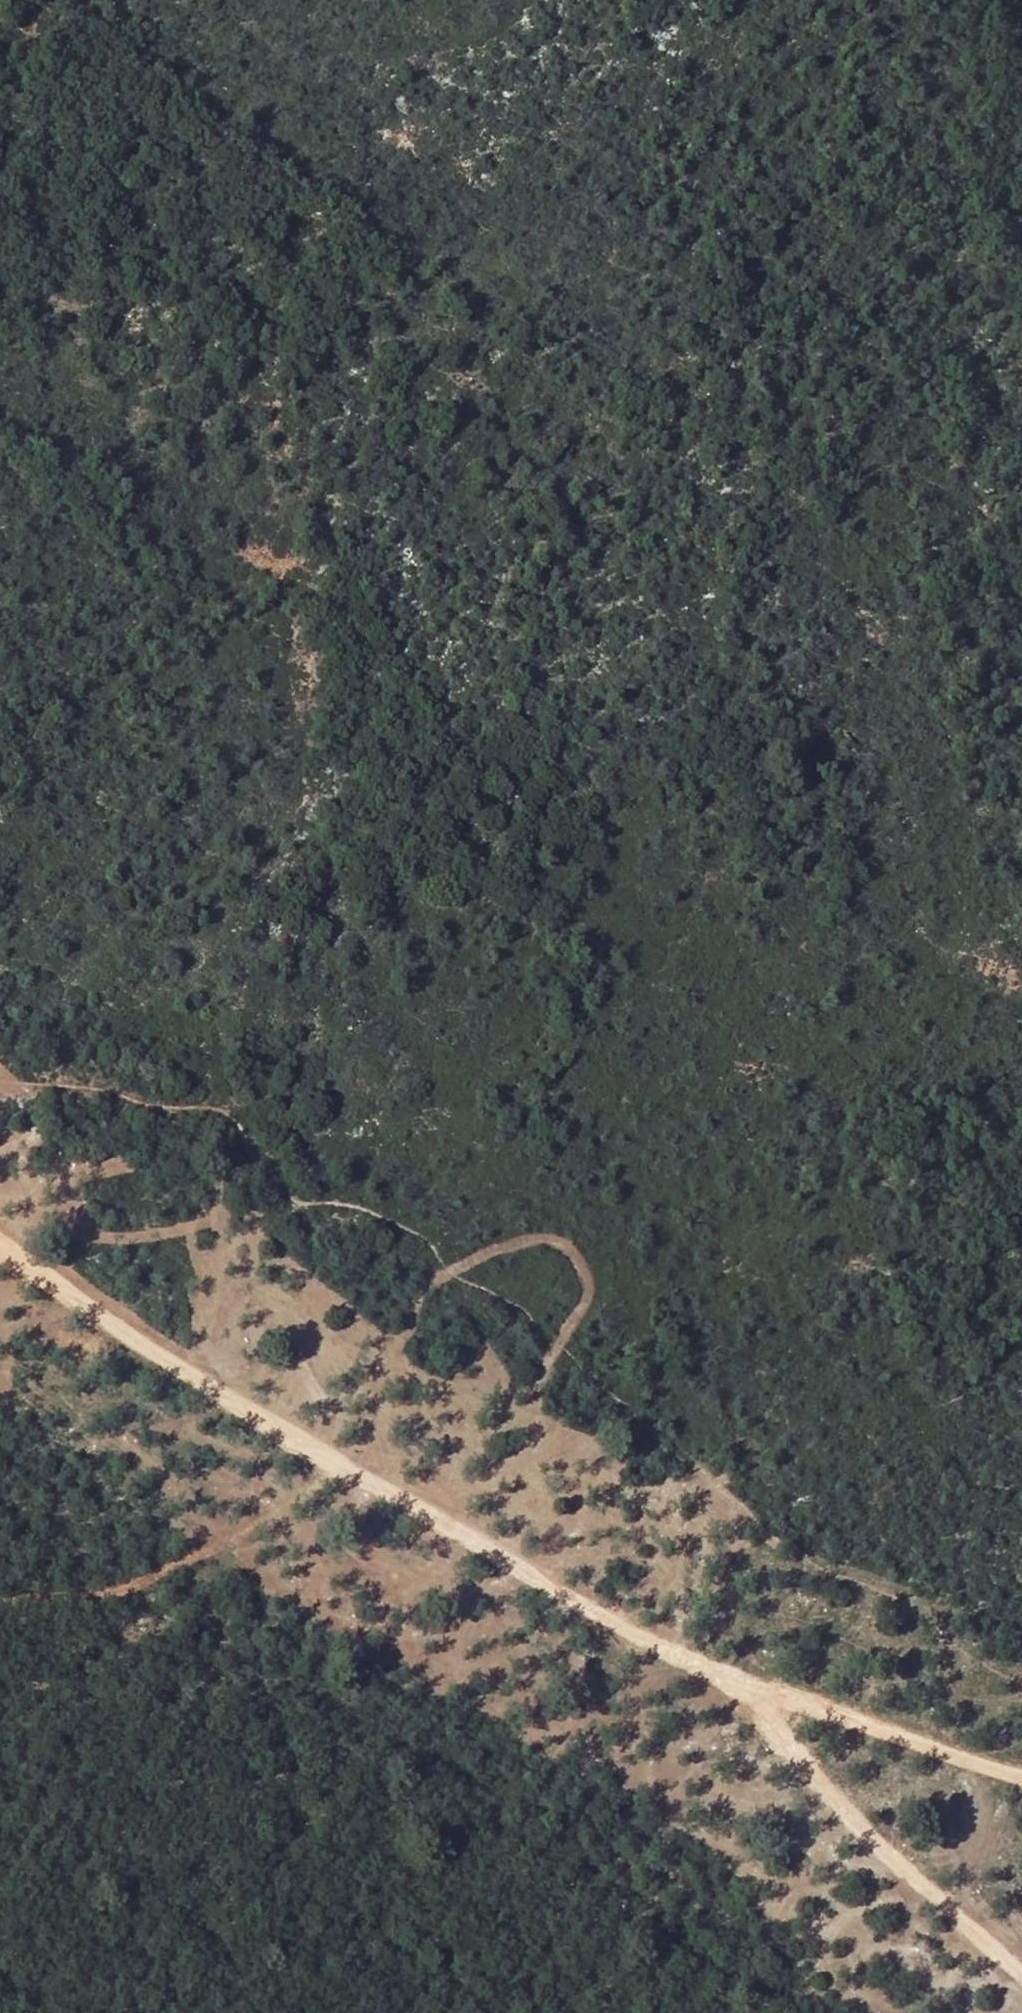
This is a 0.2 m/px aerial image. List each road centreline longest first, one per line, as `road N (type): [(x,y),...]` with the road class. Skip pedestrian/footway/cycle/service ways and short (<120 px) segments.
road 1 (track): [(0,1233),(718,1678)]
road 2 (track): [(718,1678),(850,1816),(1021,1972)]
road 3 (track): [(1021,1769),(832,1704),(718,1678)]

